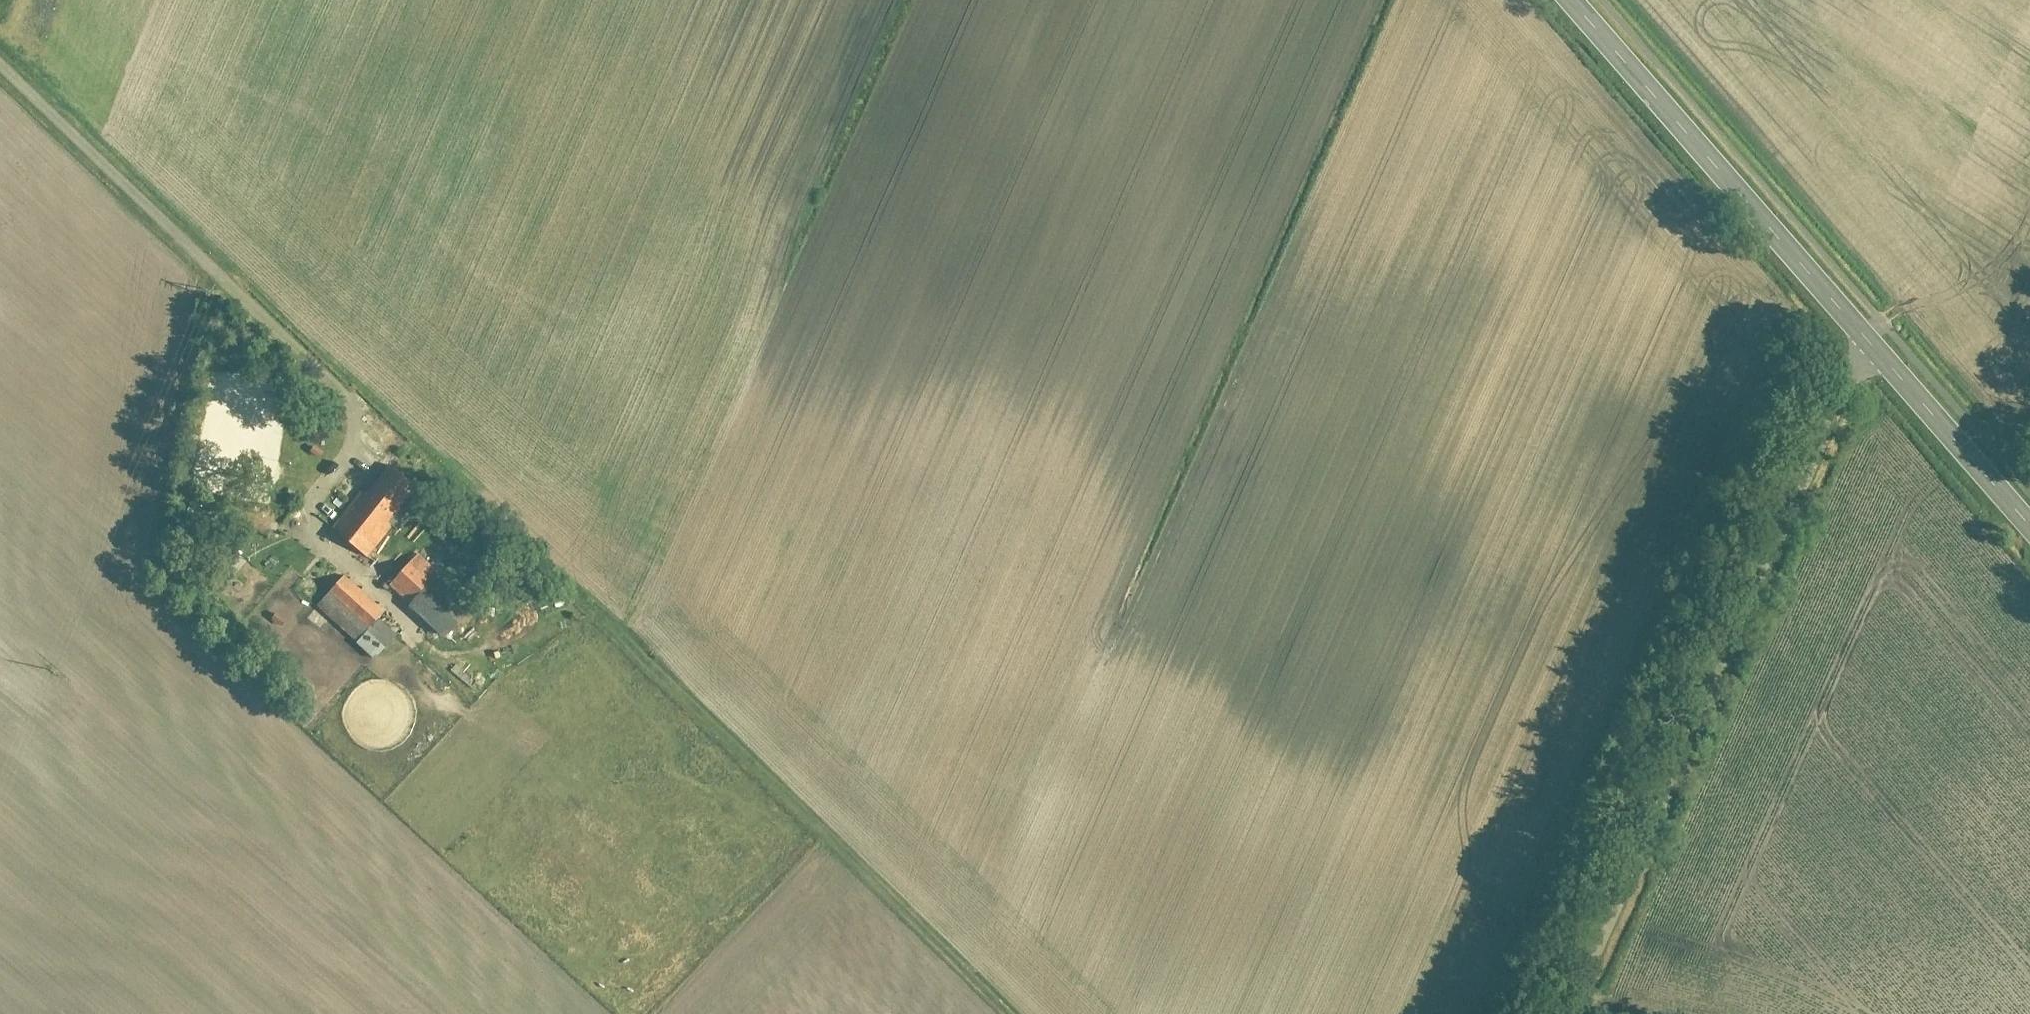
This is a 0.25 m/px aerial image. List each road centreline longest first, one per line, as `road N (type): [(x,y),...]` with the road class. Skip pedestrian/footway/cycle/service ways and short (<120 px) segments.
road 1 (unclassified): [(1574,1013),(1843,396),(1875,350)]
road 2 (tertiary): [(1569,0),(1875,350)]
road 3 (tertiary): [(1875,350),(2029,527)]

